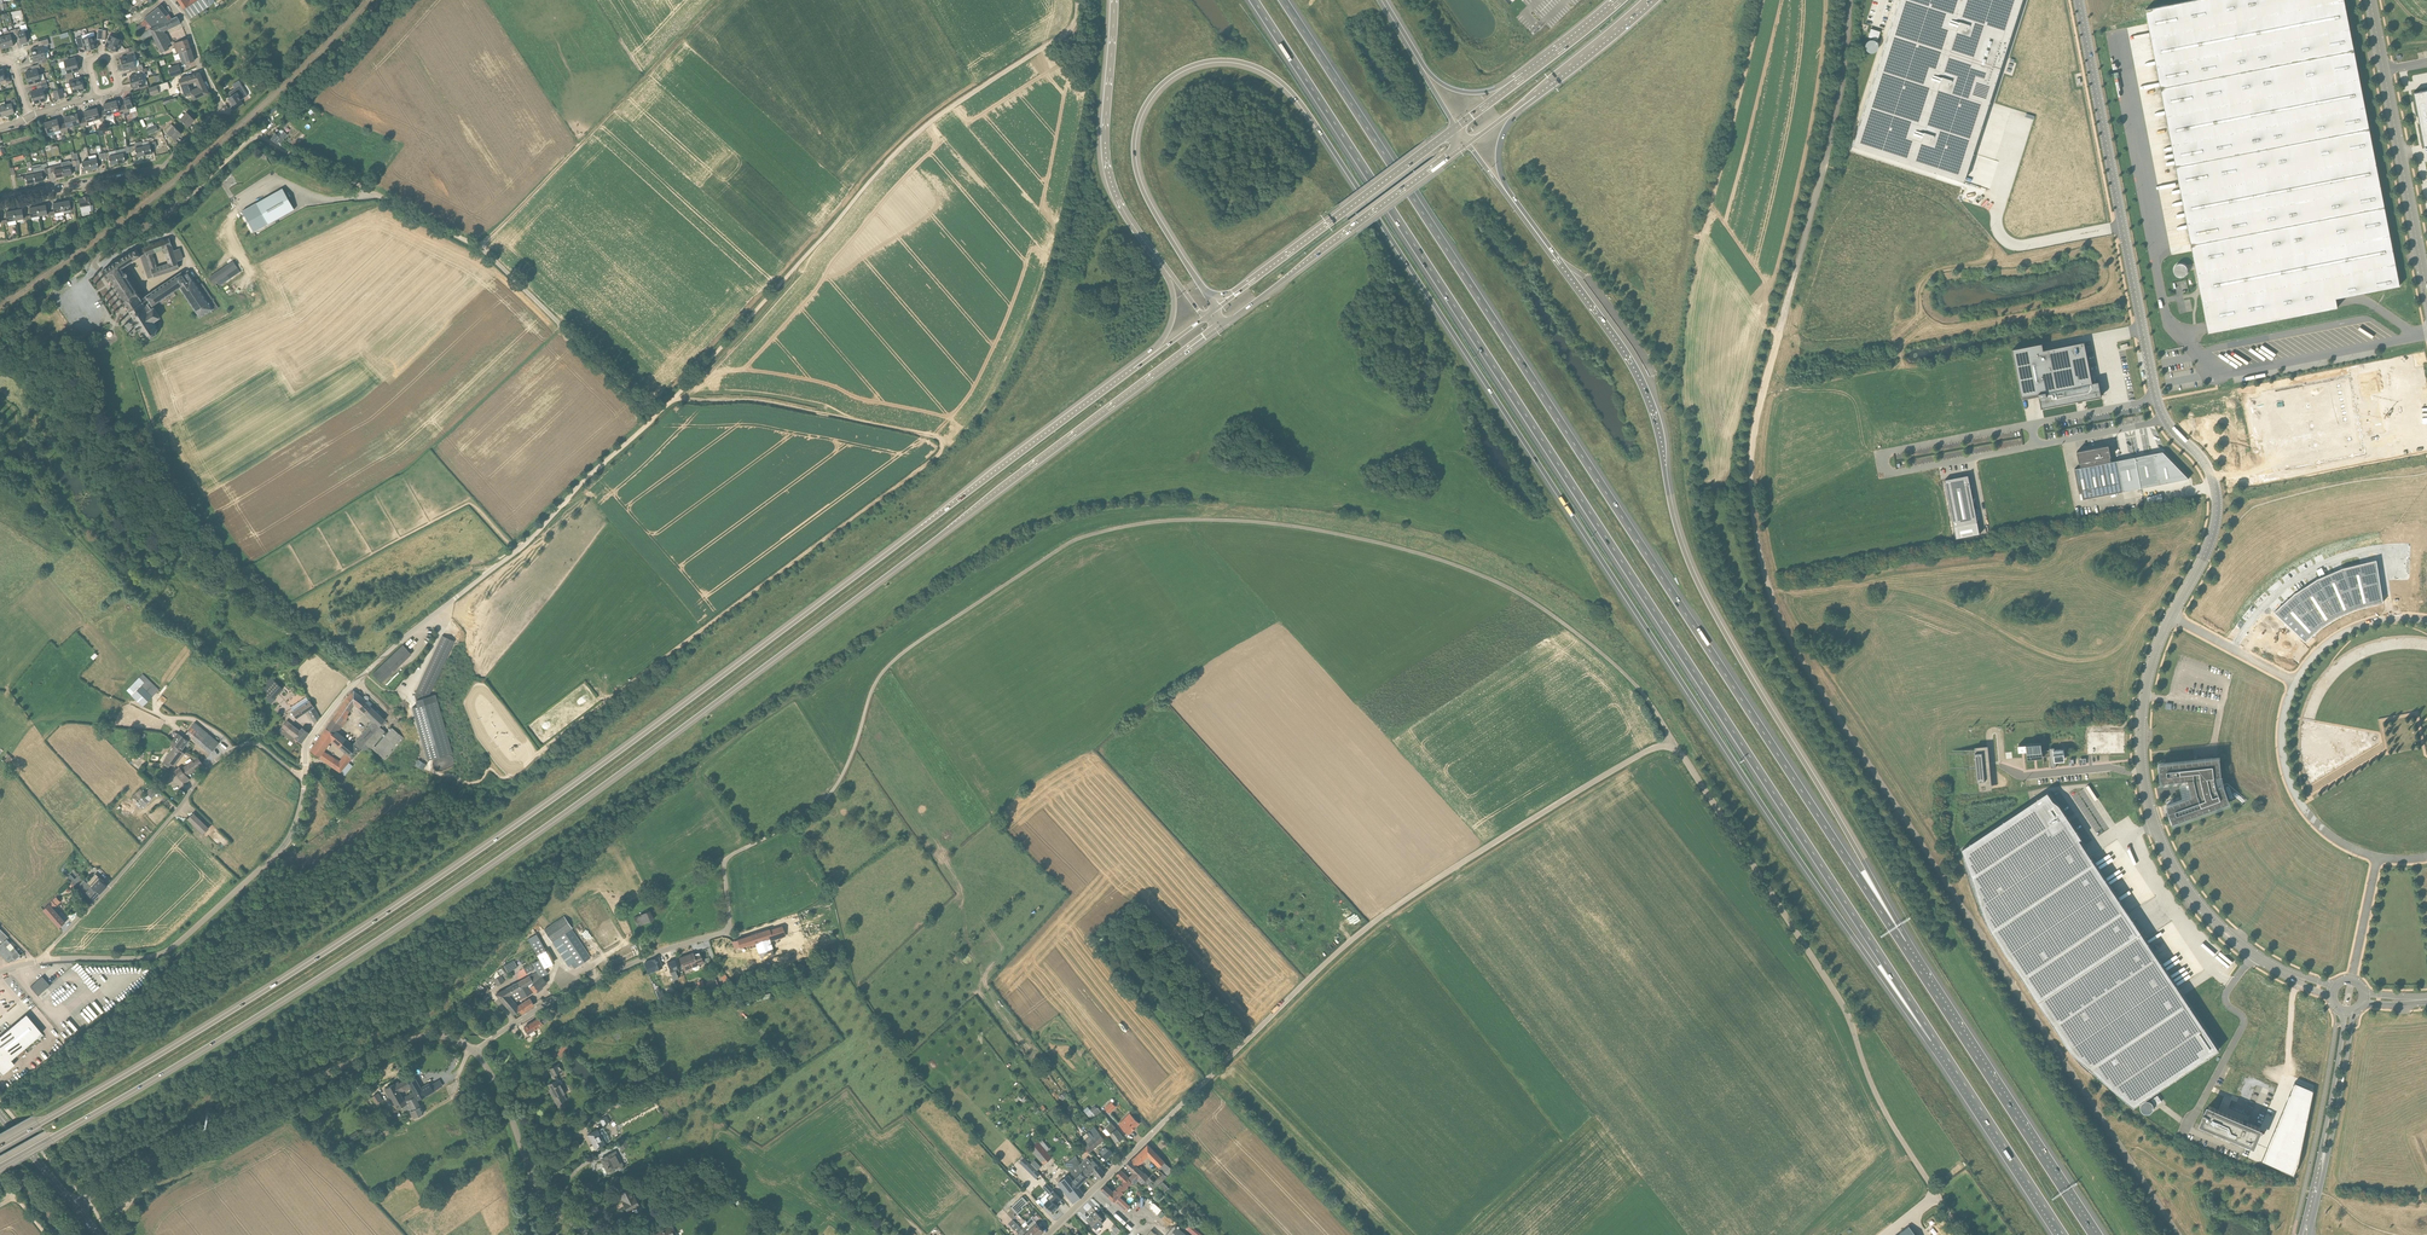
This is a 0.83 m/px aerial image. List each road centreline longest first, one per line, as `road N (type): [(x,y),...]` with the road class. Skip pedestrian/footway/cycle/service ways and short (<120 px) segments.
road 1 (motorway): [(1216,307),(1146,199),(1134,149),(1141,113),(1165,81),(1228,61),(1275,78),(1307,110),(1748,784),(1876,969),(1935,1040)]
road 2 (unclassified): [(474,1051),(597,981),(726,932),(724,861),(811,811),(833,790),(886,668),(1093,534),(1167,521),(1264,522),(1454,565),(1525,597),(1606,657),(1648,699),(1672,747)]
road 3 (unclassified): [(2177,1234),(1799,657),(1762,562),(1754,435),(1835,124),(1850,0)]
road 4 (primary): [(1094,400),(490,844),(234,1010),(0,1147)]
road 5 (motorway): [(1252,0),(1935,1040)]
road 6 (primary): [(0,1166),(226,1036),(428,906),(1014,481)]
road 7 (motorway): [(1904,946),(1284,0)]
road 8 (track): [(674,399),(765,402),(931,437),(941,449),(505,777),(489,769),(465,781),(426,762),(409,699),(443,629),(437,612)]
road 9 (unclassified): [(350,688),(532,538),(658,414),(479,247),(258,135),(179,205)]
road 10 (motorway): [(1904,946),(1695,578),(1639,383),(1506,196)]
road 11 (unclassified): [(1047,1234),(1364,930),(1565,799),(1644,752),(1672,747)]
road 12 (unclassified): [(2078,0),(2157,400),(2216,488),(2211,539),(2170,617)]
road 13 (unclassified): [(1960,1234),(1882,1107),(1843,1005),(1672,747)]
road 14 (unclassified): [(75,1207),(363,1058),(433,1036),(474,1051)]
road 15 (unclassified): [(41,960),(216,760),(254,743),(305,778)]
road 16 (unclassified): [(41,960),(168,951),(288,842),(305,778)]
road 17 (motorway): [(2093,1234),(1904,946)]
road 18 (trunk): [(1221,327),(1468,144)]
road 19 (tertiary): [(2426,301),(2368,0)]
road 20 (trunk): [(1456,127),(1216,307)]
road 21 (motorway): [(1112,0),(1105,162),(1116,200),(1156,259)]
road 22 (trunk): [(1014,481),(1221,327)]
road 23 (track): [(516,552),(468,503),(317,585)]
road 24 (motorway): [(1935,1040),(2063,1234)]
road 25 (tertiary): [(2309,1234),(2354,1011)]
road 26 (tertiary): [(2343,1011),(2301,1234)]
road 27 (unclassified): [(474,1051),(505,1099),(542,1196),(591,1234)]
road 28 (unclassified): [(2296,682),(2282,732),(2297,801),(2335,838),(2377,857)]
road 29 (unclassified): [(2332,992),(2240,944),(2194,898),(2167,854)]
road 30 (residential): [(153,171),(221,105),(167,0)]
road 31 (track): [(1200,1086),(1347,1234)]
road 32 (track): [(618,104),(479,247)]
road 33 (track): [(2120,1148),(2138,1148),(2211,1184),(2304,1191)]
road 34 (trunk): [(1523,103),(1651,0)]
road 35 (unclassified): [(2170,617),(2141,709),(2143,776)]
road 36 (residential): [(0,199),(153,171)]
road 37 (unclassified): [(2426,620),(2361,624),(2319,651),(2296,682)]
road 38 (unclassified): [(2296,682),(2170,617)]
road 39 (motorway): [(1525,77),(1487,91),(1456,90),(1429,73),(1415,51)]
road 40 (unclassified): [(2377,857),(2352,980)]
road 41 (trunk): [(1620,0),(1525,77)]

